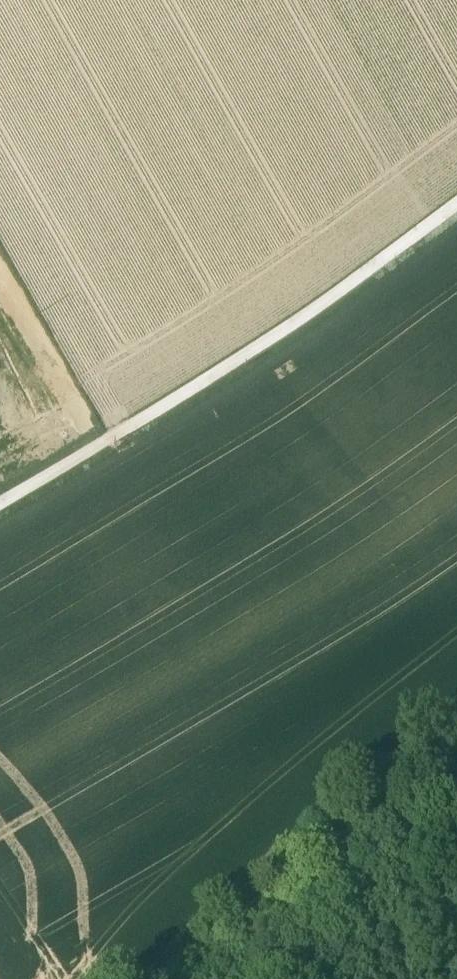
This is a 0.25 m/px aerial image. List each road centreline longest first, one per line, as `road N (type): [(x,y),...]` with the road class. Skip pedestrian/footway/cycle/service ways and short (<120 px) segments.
road 1 (unclassified): [(0,505),(314,316),(456,204)]

